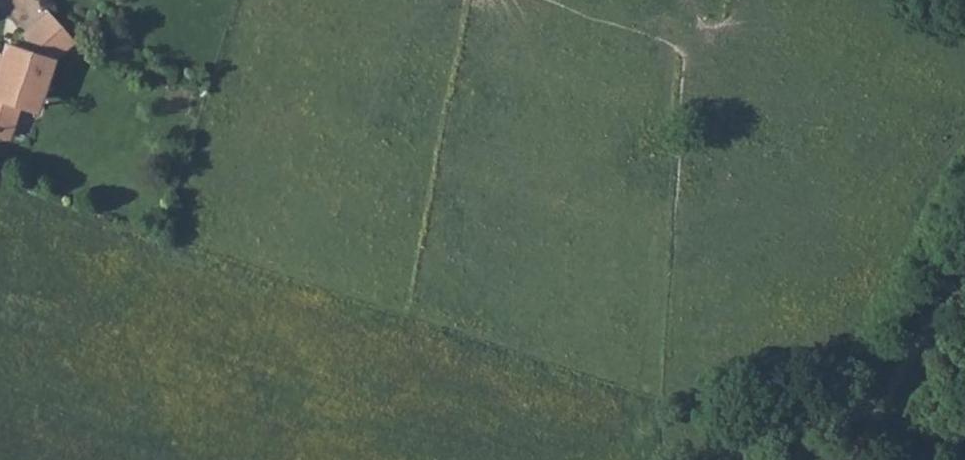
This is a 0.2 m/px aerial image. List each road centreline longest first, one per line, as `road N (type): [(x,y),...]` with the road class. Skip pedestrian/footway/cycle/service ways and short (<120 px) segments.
road 1 (track): [(964,270),(850,459)]

